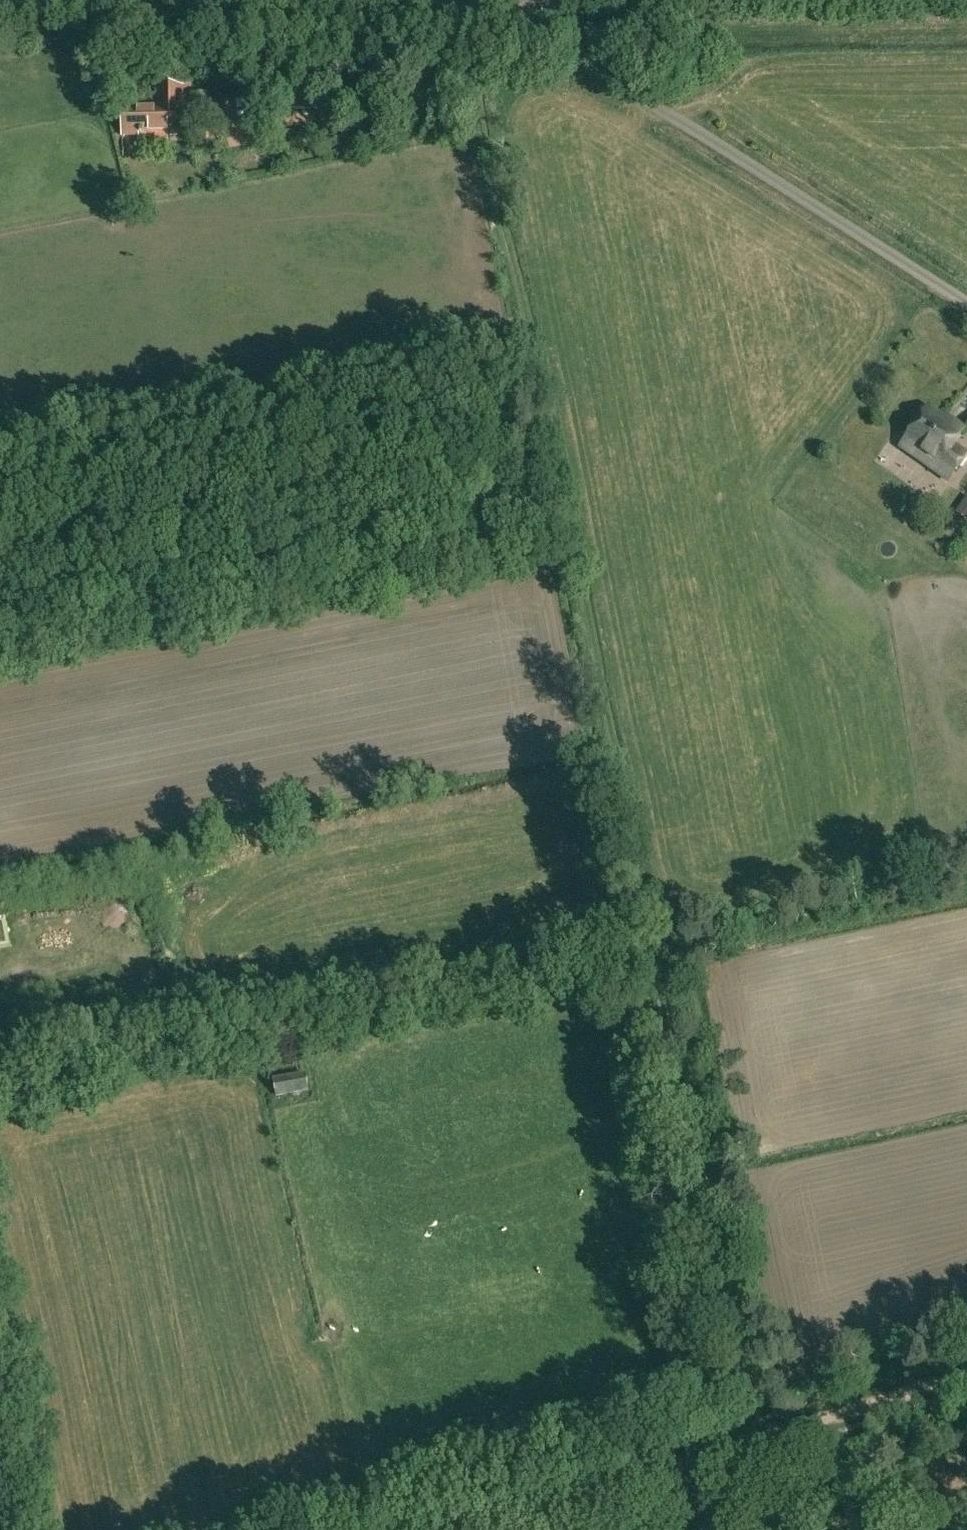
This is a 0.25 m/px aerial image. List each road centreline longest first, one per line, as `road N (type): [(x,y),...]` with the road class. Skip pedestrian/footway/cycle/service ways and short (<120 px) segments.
road 1 (track): [(463,0),(767,1529)]
road 2 (track): [(464,1529),(966,1371)]
road 3 (unclassified): [(966,302),(593,69),(554,28),(548,0)]

